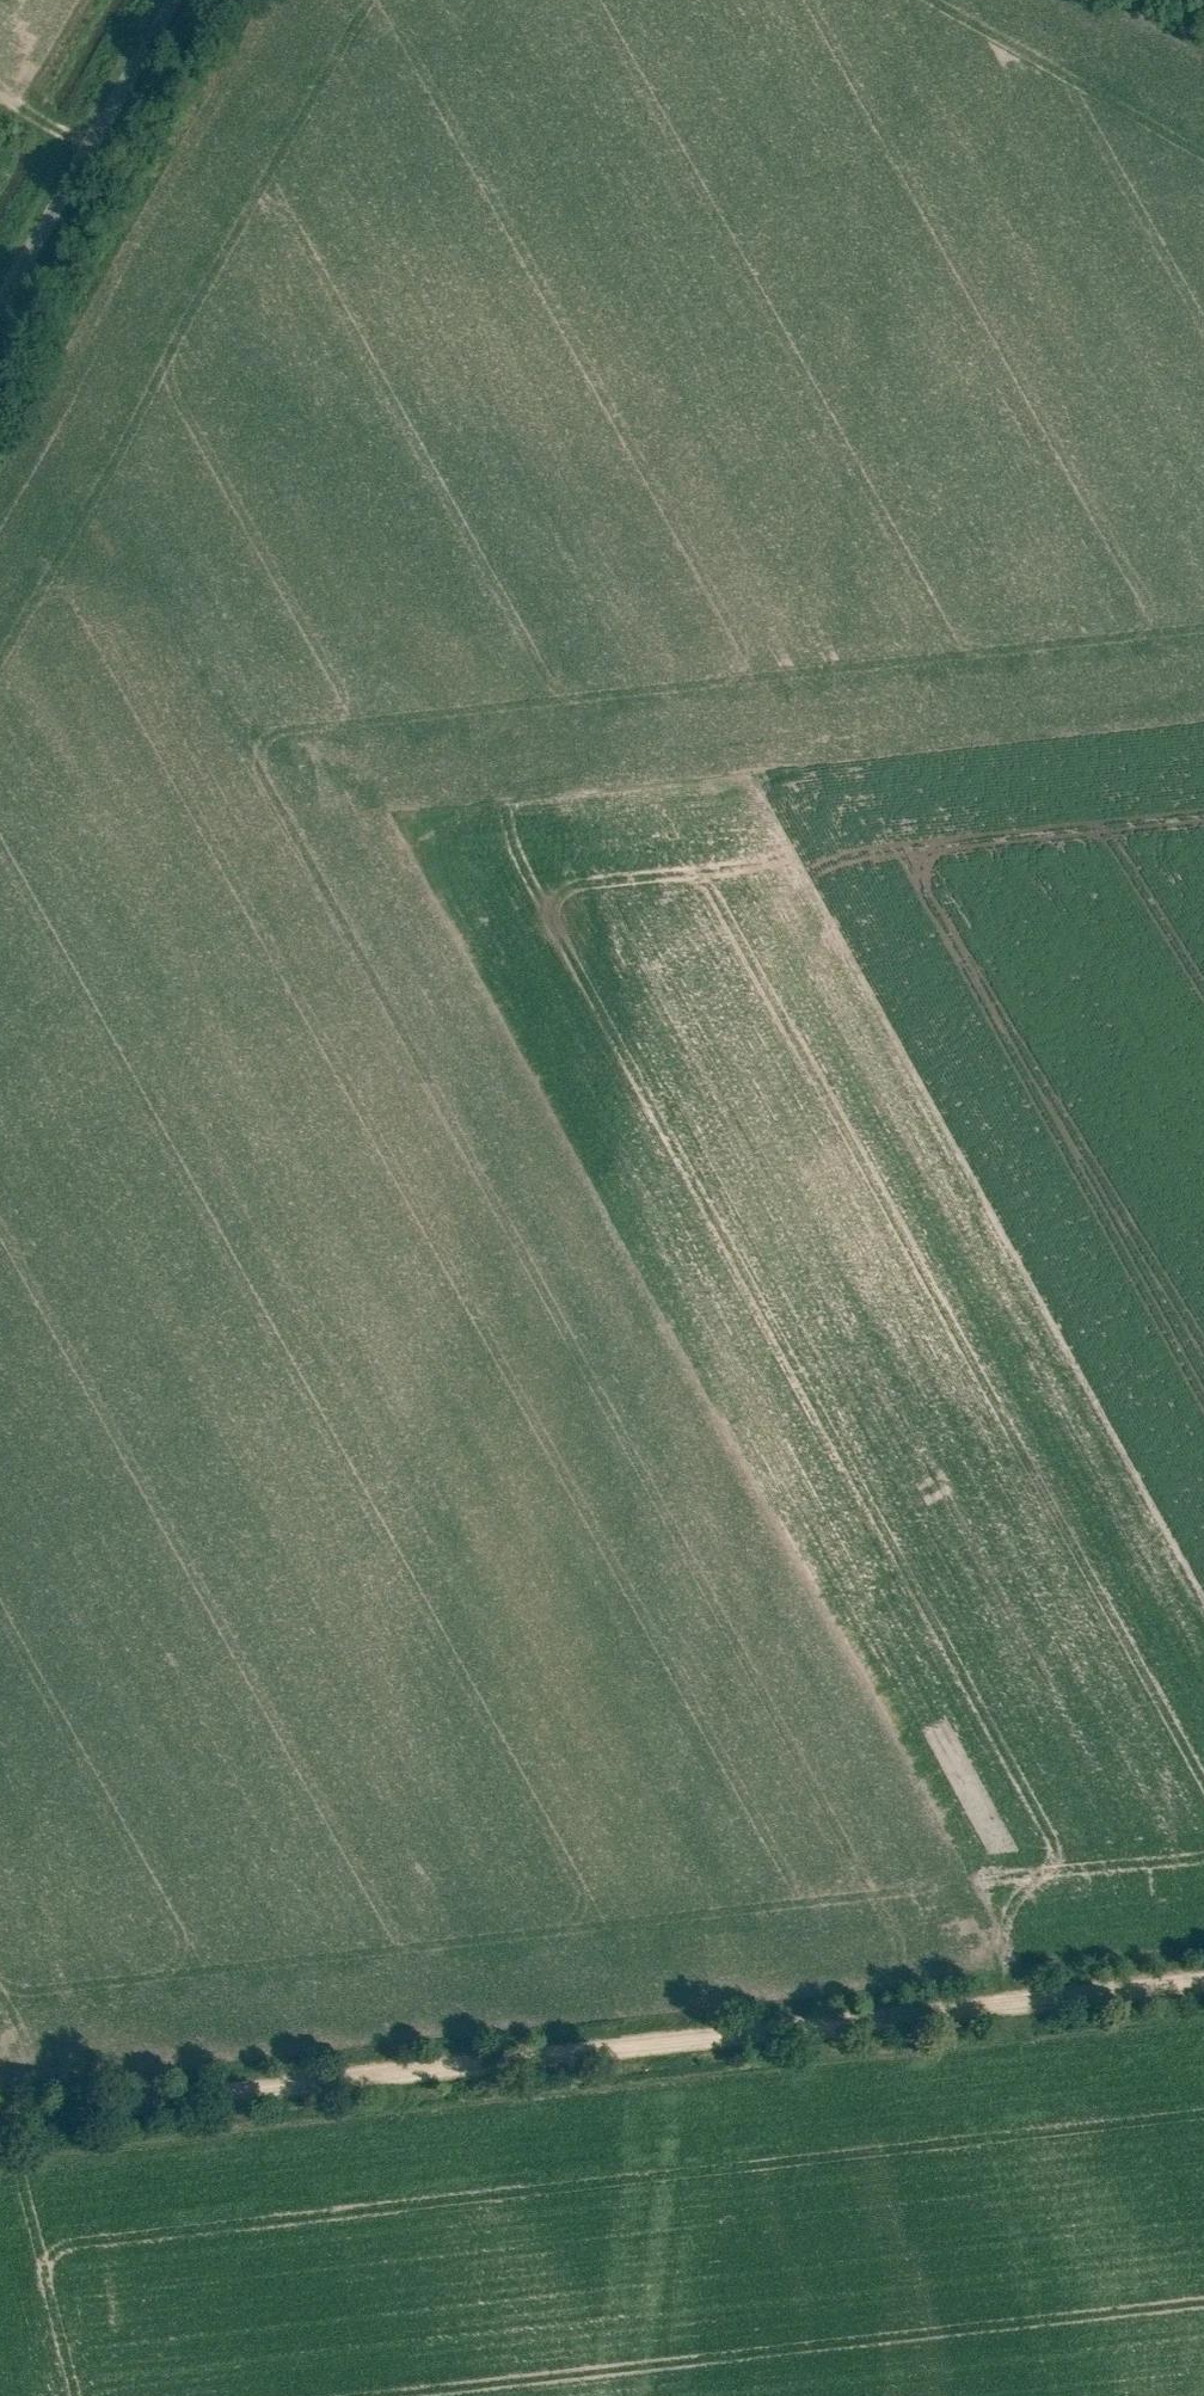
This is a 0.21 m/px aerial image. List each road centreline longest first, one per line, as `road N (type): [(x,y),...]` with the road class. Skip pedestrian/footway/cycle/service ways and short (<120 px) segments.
road 1 (track): [(1203,1990),(0,2125)]
road 2 (residential): [(179,0),(0,315)]

